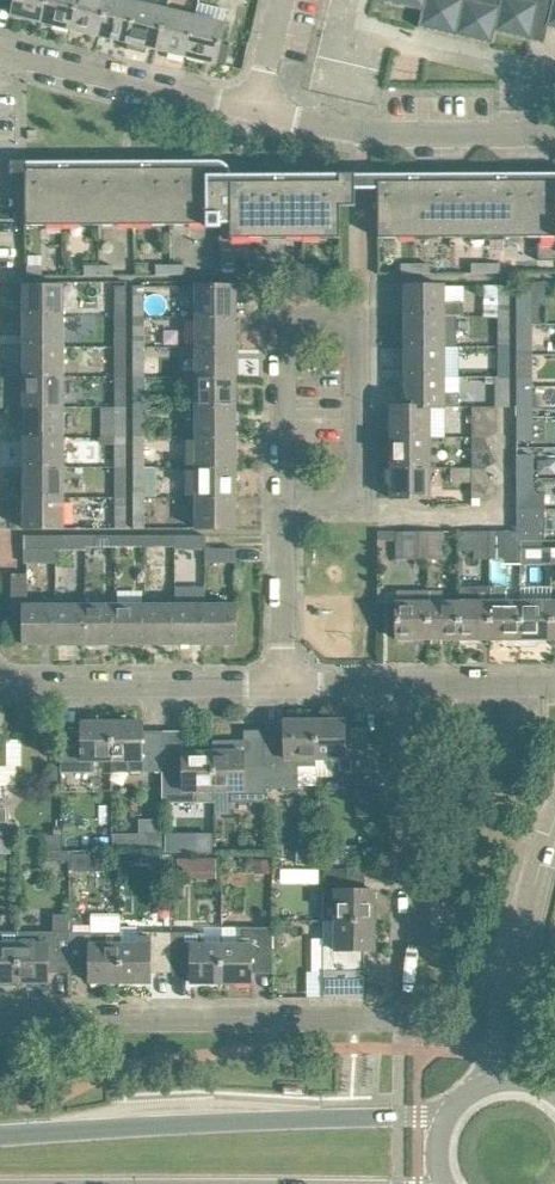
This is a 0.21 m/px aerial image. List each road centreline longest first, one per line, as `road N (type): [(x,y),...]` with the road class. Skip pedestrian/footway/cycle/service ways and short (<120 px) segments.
road 1 (residential): [(0,1020),(406,1017),(412,683)]
road 2 (secondary): [(450,1109),(0,1141)]
road 3 (residential): [(284,500),(356,500),(355,321),(284,321)]
road 4 (residential): [(554,134),(364,135),(255,110)]
road 5 (residential): [(0,685),(284,684)]
road 6 (residential): [(255,110),(0,50)]
road 7 (residential): [(508,1078),(514,974),(554,831)]
road 8 (residential): [(284,684),(284,500)]
road 9 (residential): [(284,321),(284,500)]
road 10 (residential): [(412,683),(554,682)]
road 11 (residential): [(284,684),(412,683)]

